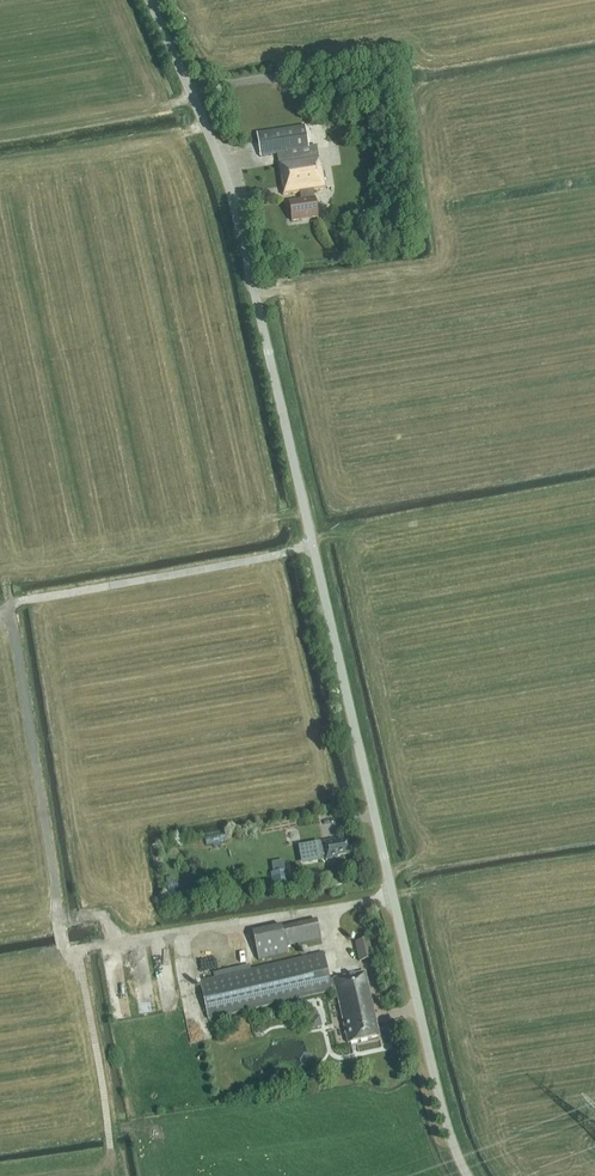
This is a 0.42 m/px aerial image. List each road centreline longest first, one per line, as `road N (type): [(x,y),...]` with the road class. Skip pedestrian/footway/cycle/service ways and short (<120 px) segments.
road 1 (unclassified): [(468,1175),(439,1099),(229,187),(149,0)]
road 2 (track): [(6,582),(64,951),(177,931)]
road 3 (track): [(312,547),(9,603)]
road 4 (track): [(113,1163),(77,948)]

